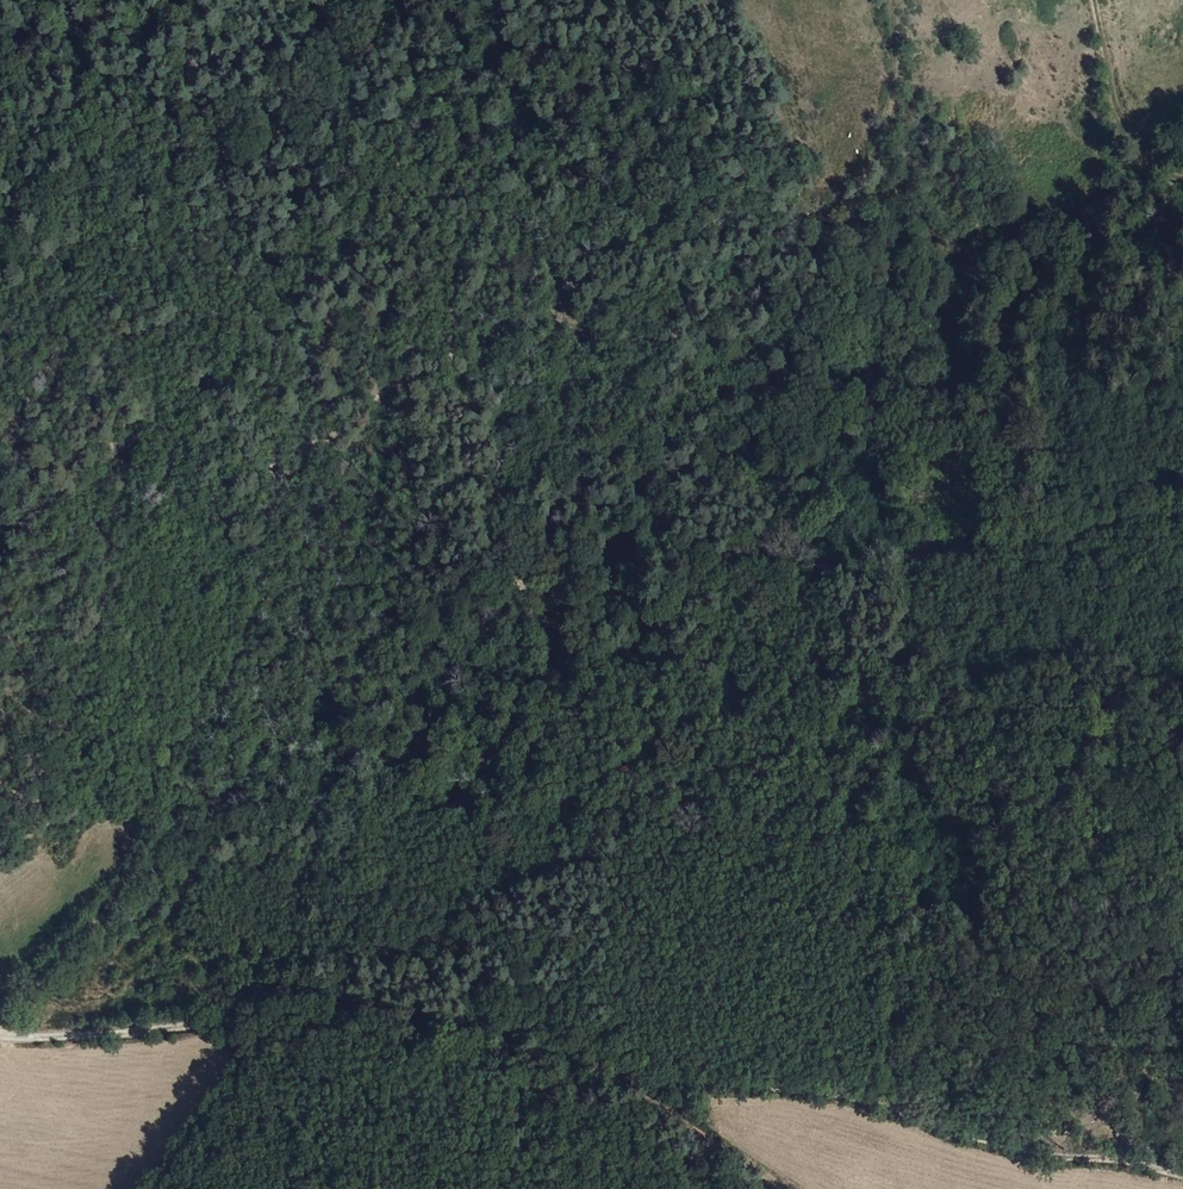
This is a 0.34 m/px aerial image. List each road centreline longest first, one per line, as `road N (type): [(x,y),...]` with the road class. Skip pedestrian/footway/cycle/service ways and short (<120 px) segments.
road 1 (unclassified): [(0,1036),(168,1030),(666,1083)]
road 2 (track): [(1182,514),(813,567),(649,608),(566,617)]
road 3 (track): [(0,36),(123,161),(237,296),(267,381),(279,481)]
road 4 (track): [(1182,1180),(1014,1156),(848,1096),(666,1083)]
road 5 (track): [(566,617),(509,540),(498,490),(504,417),(498,390),(461,359),(416,360),(279,481)]
road 6 (track): [(279,481),(251,634),(173,845)]
road 7 (track): [(173,845),(0,1025)]
road 8 (track): [(1096,0),(1115,97),(1132,135),(1160,171),(1182,175)]

